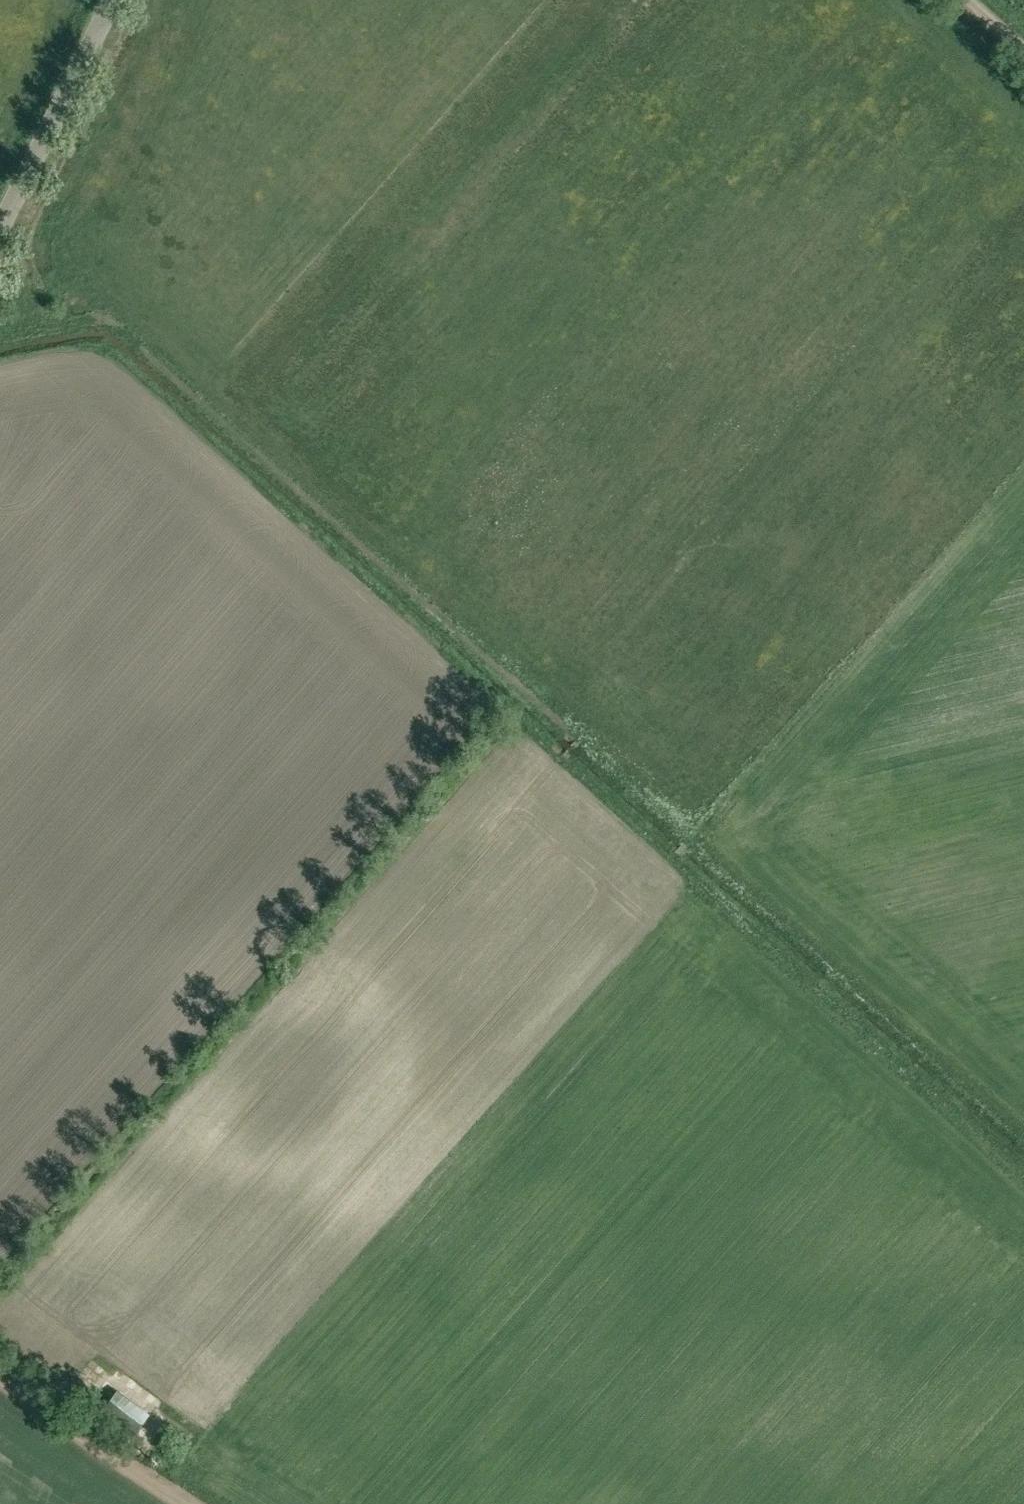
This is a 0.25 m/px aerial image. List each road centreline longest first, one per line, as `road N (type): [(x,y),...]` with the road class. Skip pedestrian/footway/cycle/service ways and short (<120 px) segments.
road 1 (unclassified): [(0,231),(113,0)]
road 2 (track): [(0,1385),(173,1503)]

